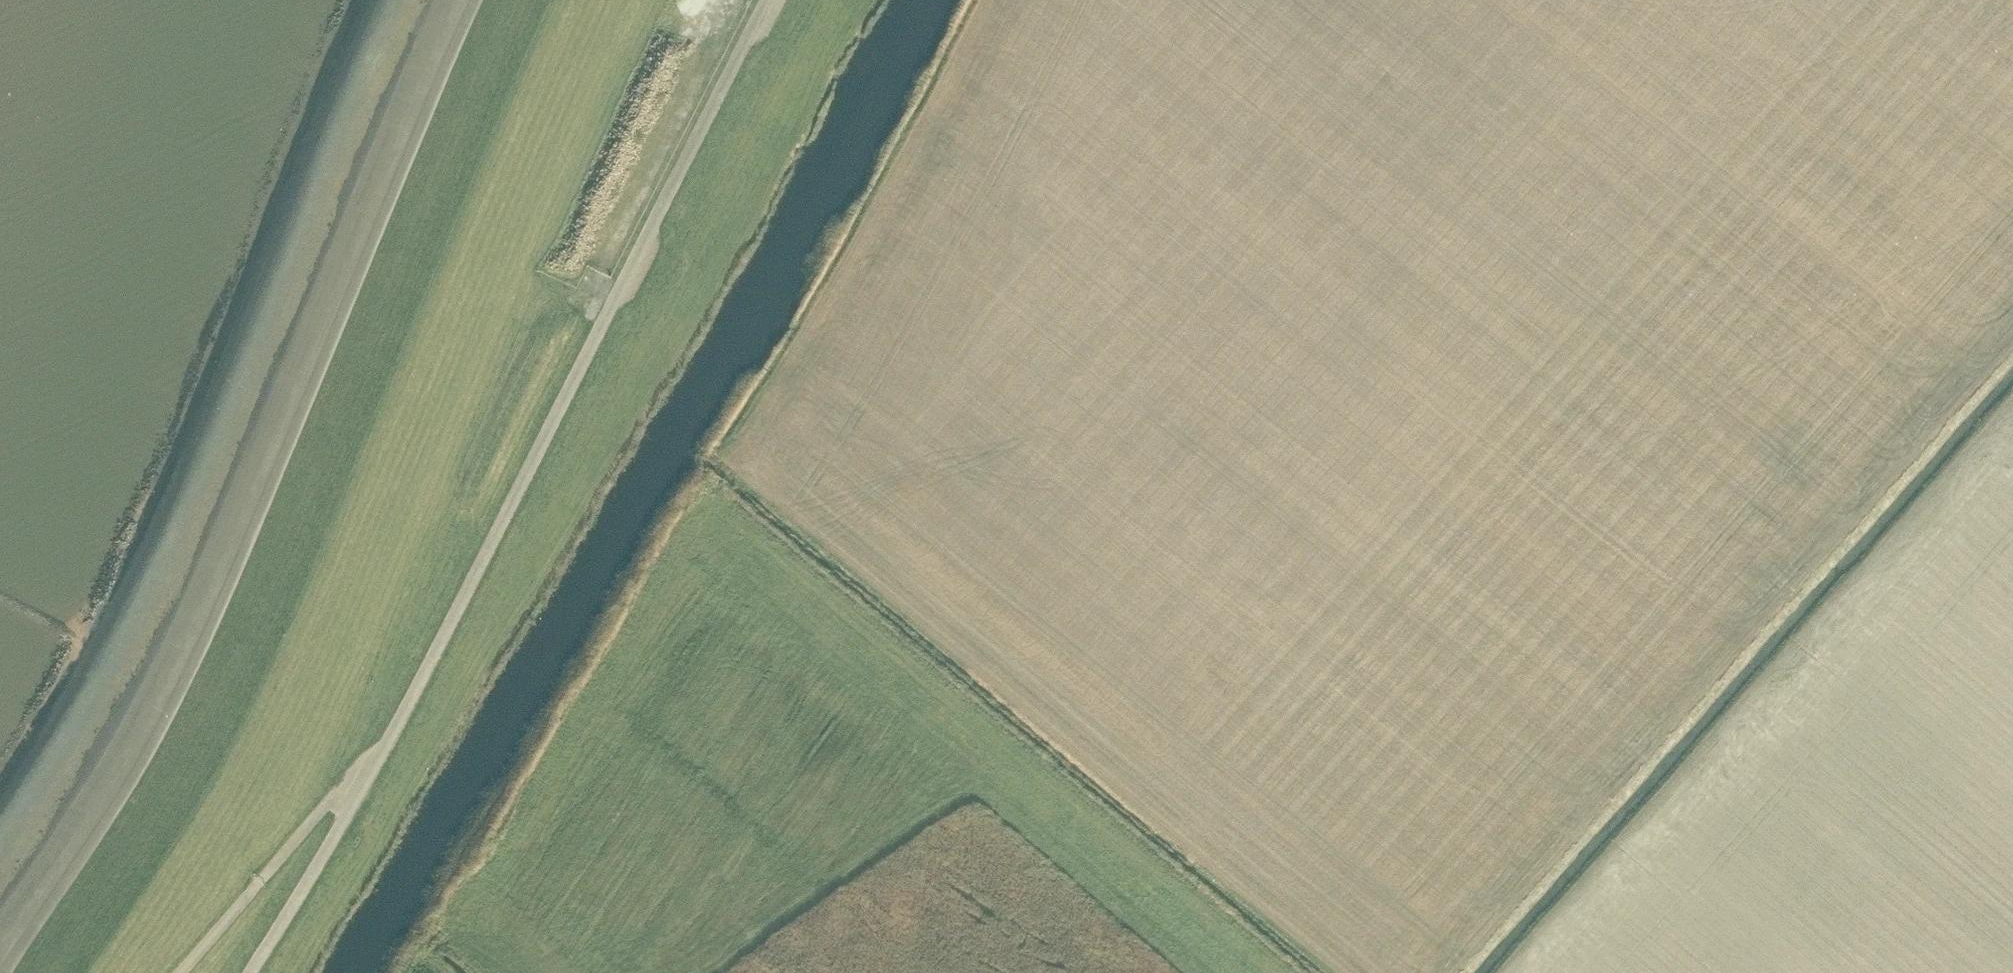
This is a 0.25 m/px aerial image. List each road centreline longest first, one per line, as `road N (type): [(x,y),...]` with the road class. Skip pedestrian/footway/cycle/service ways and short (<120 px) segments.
road 1 (unclassified): [(259,972),(387,767),(779,0)]

